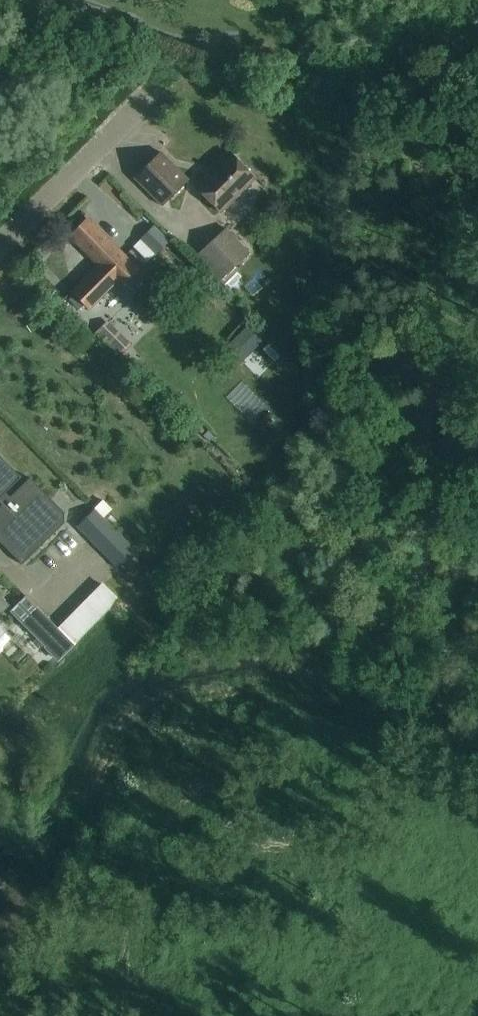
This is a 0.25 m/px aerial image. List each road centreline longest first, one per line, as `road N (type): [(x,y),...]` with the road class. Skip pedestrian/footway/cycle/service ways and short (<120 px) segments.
road 1 (residential): [(0,244),(151,92)]

